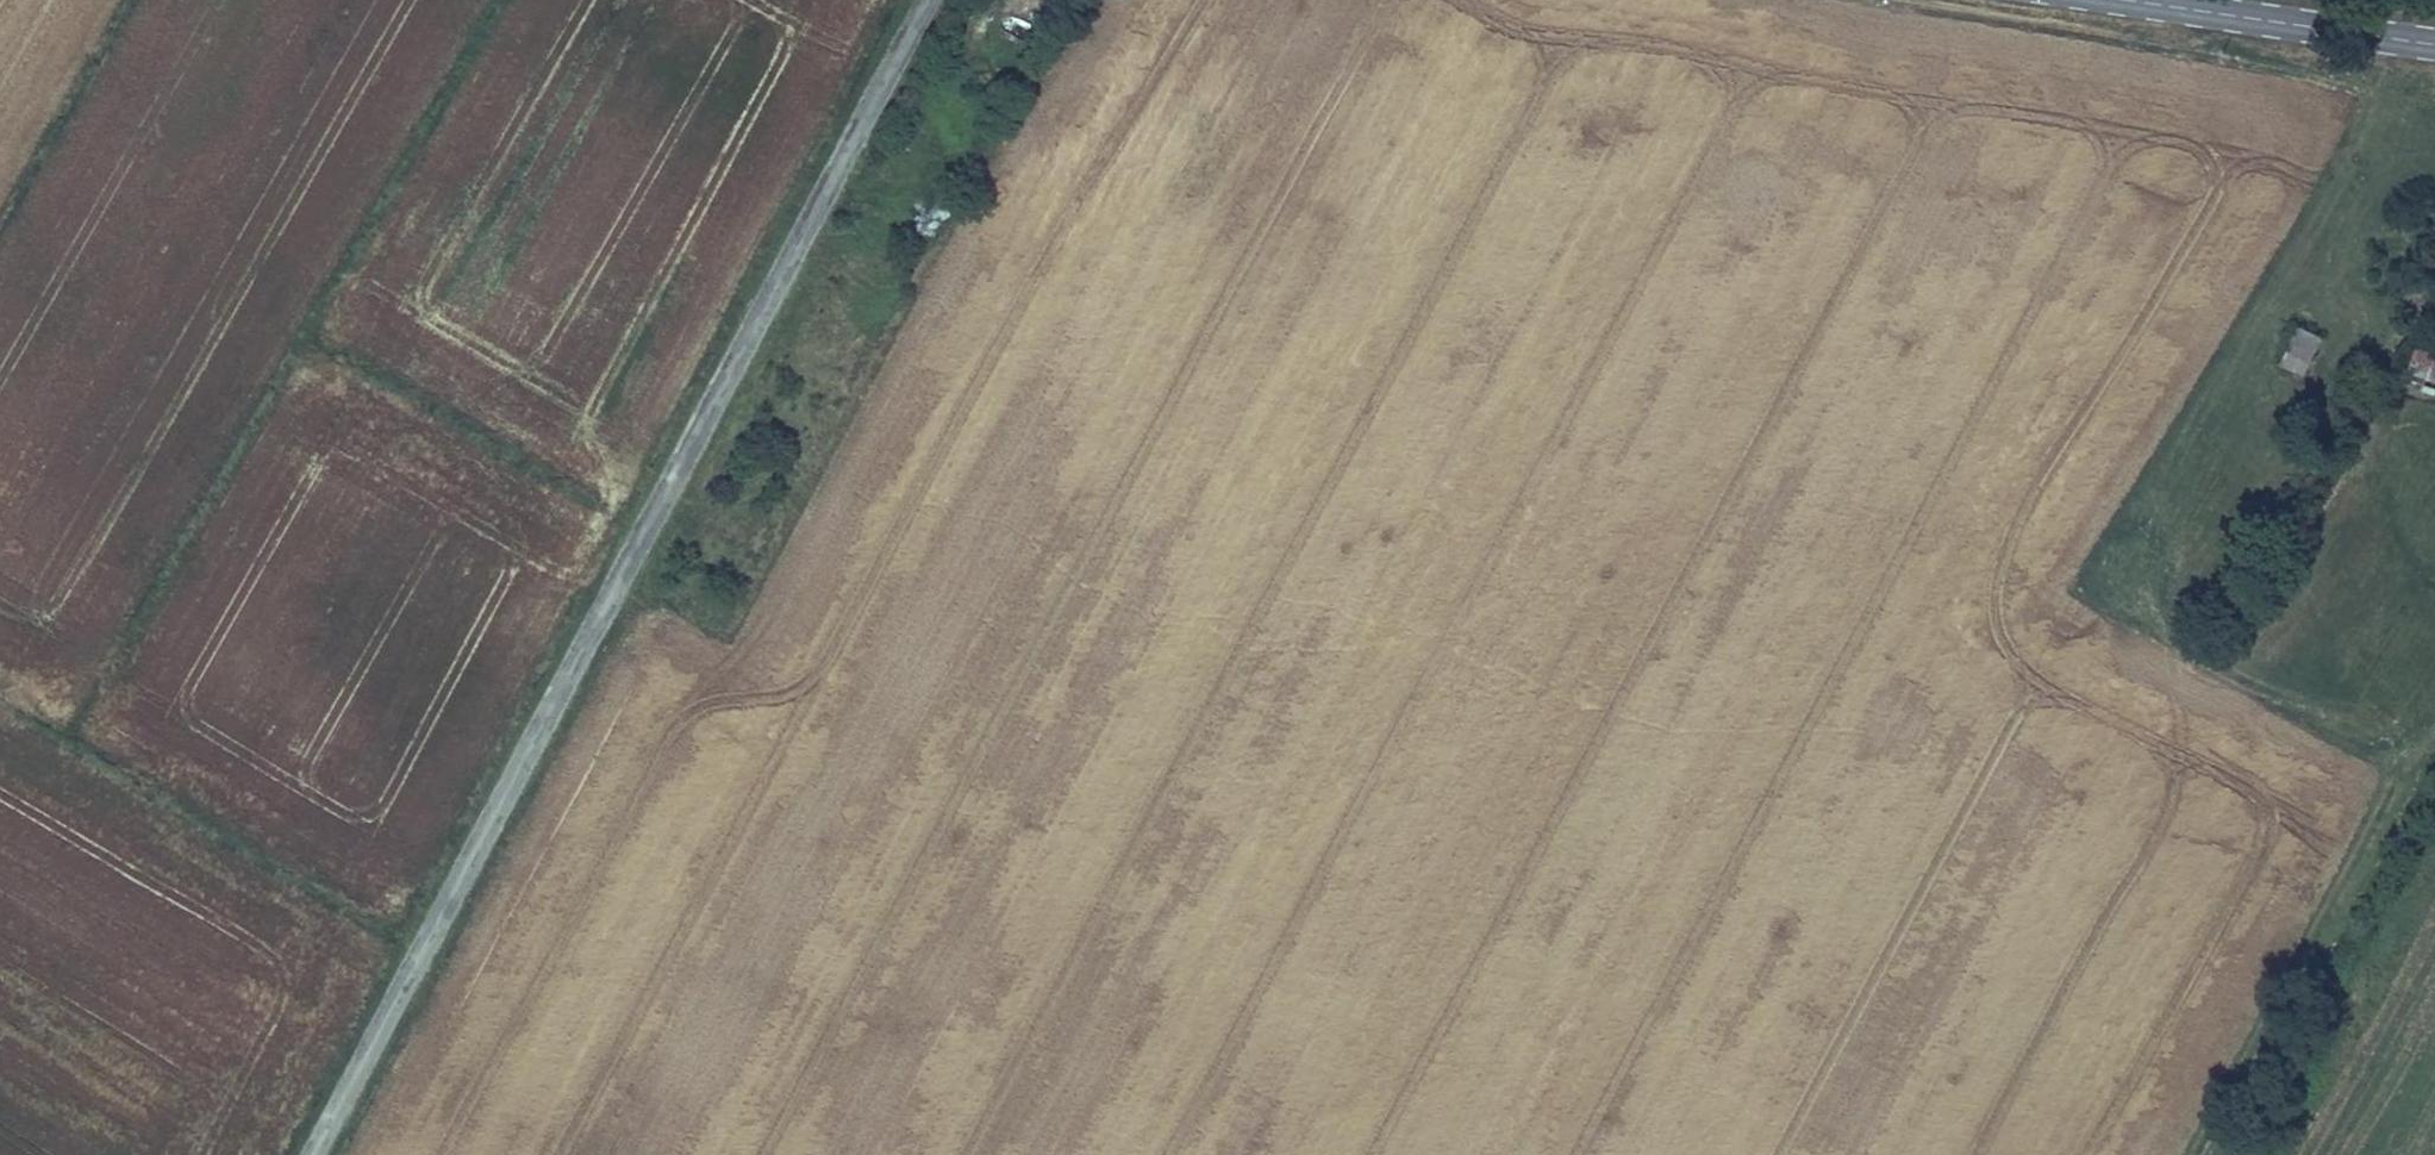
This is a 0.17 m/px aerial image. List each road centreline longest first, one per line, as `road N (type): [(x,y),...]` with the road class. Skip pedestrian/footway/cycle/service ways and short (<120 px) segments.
road 1 (unclassified): [(304,1154),(917,0)]
road 2 (tertiary): [(2128,0),(2434,44)]

